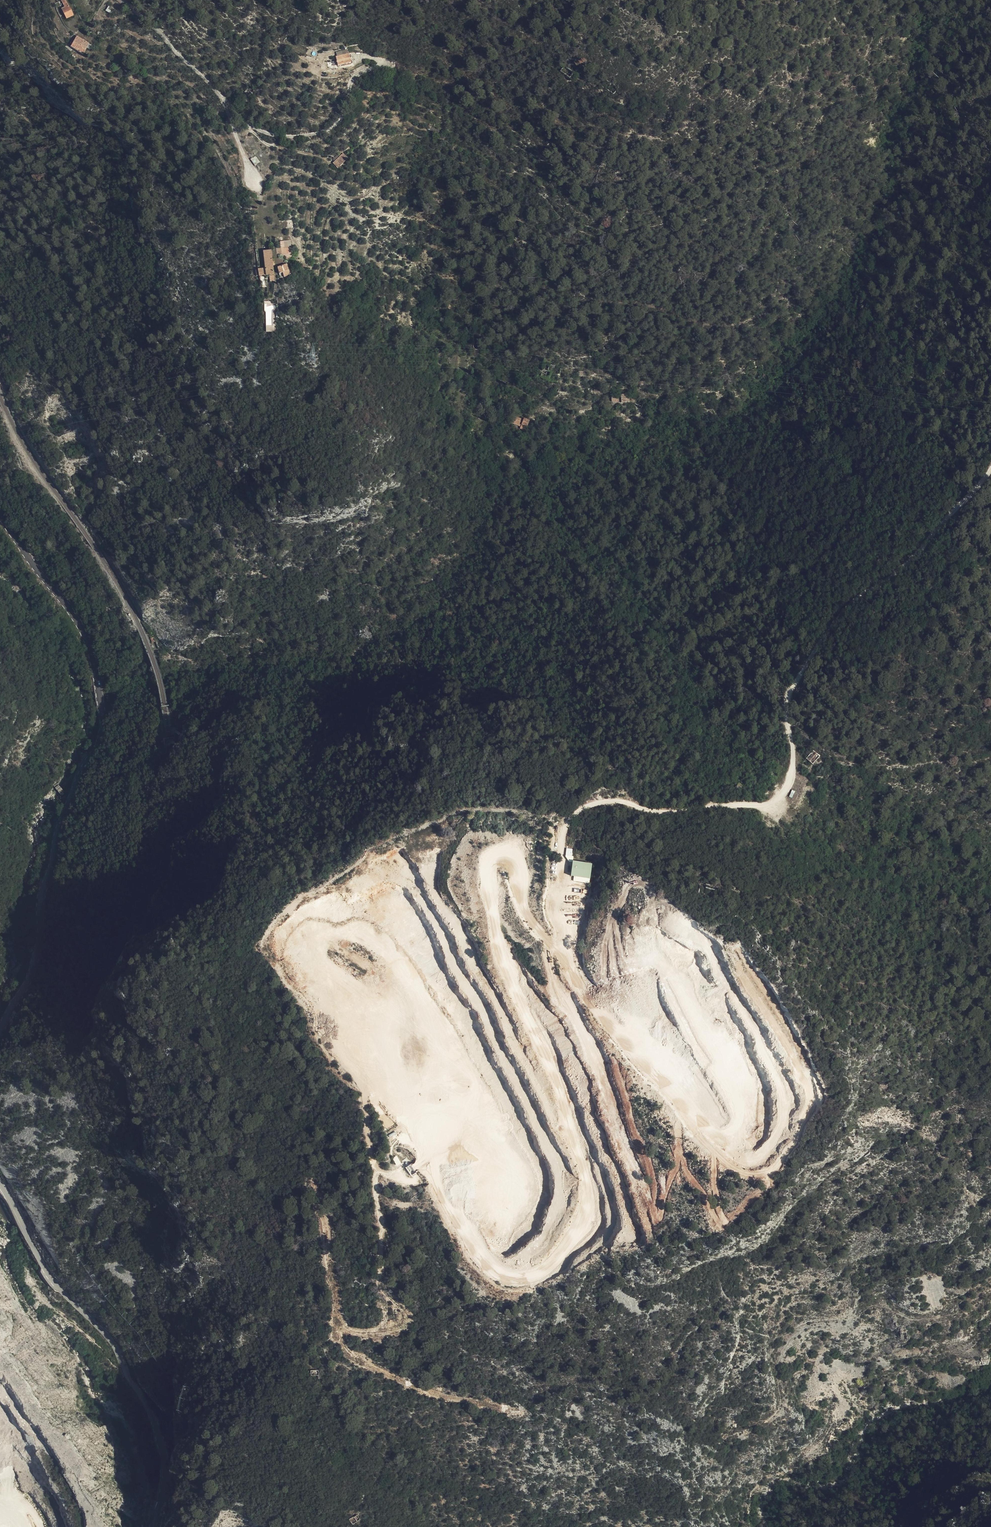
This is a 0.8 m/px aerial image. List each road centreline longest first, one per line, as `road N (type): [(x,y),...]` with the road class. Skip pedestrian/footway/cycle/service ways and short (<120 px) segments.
road 1 (track): [(550,901),(561,876),(564,827),(593,804),(618,801),(662,813),(776,802),(793,766),(790,692),(825,634),(848,606),(890,580),(990,470)]
road 2 (tertiary): [(0,1035),(24,992),(62,816),(102,722),(79,622),(0,513)]
road 3 (track): [(610,378),(699,387),(722,381),(761,343),(786,303),(718,324),(667,305),(606,303),(524,269)]
road 4 (tertiary): [(155,1526),(162,1461),(153,1419),(115,1346),(51,1278),(0,1182)]
road 5 (track): [(226,105),(254,179),(304,175),(524,269)]
road 6 (track): [(226,105),(261,131),(318,133),(347,113),(362,73),(382,66),(361,56)]
road 7 (unclassified): [(118,0),(226,105)]

